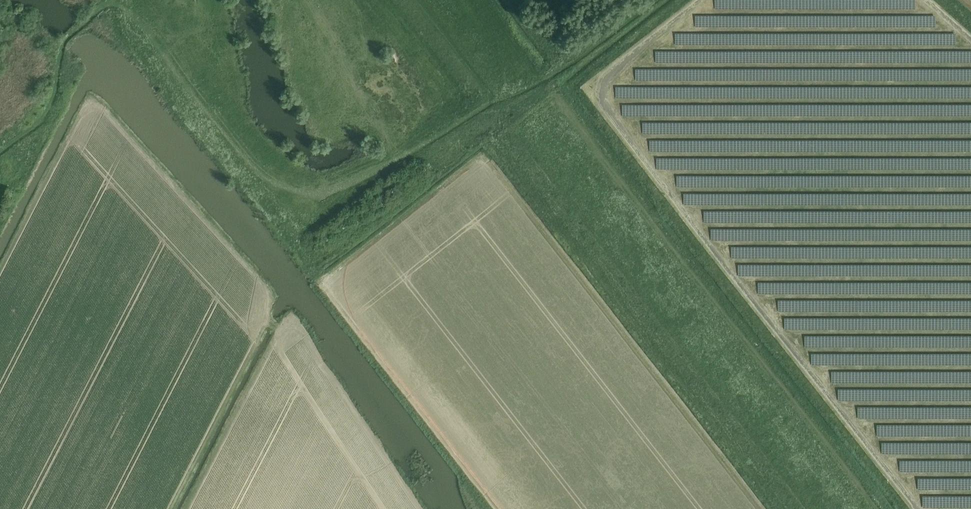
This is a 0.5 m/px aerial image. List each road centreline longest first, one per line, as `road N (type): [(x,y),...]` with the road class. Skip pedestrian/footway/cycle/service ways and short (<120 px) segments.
road 1 (track): [(558,132),(640,223),(864,508)]
road 2 (track): [(495,104),(414,0)]

